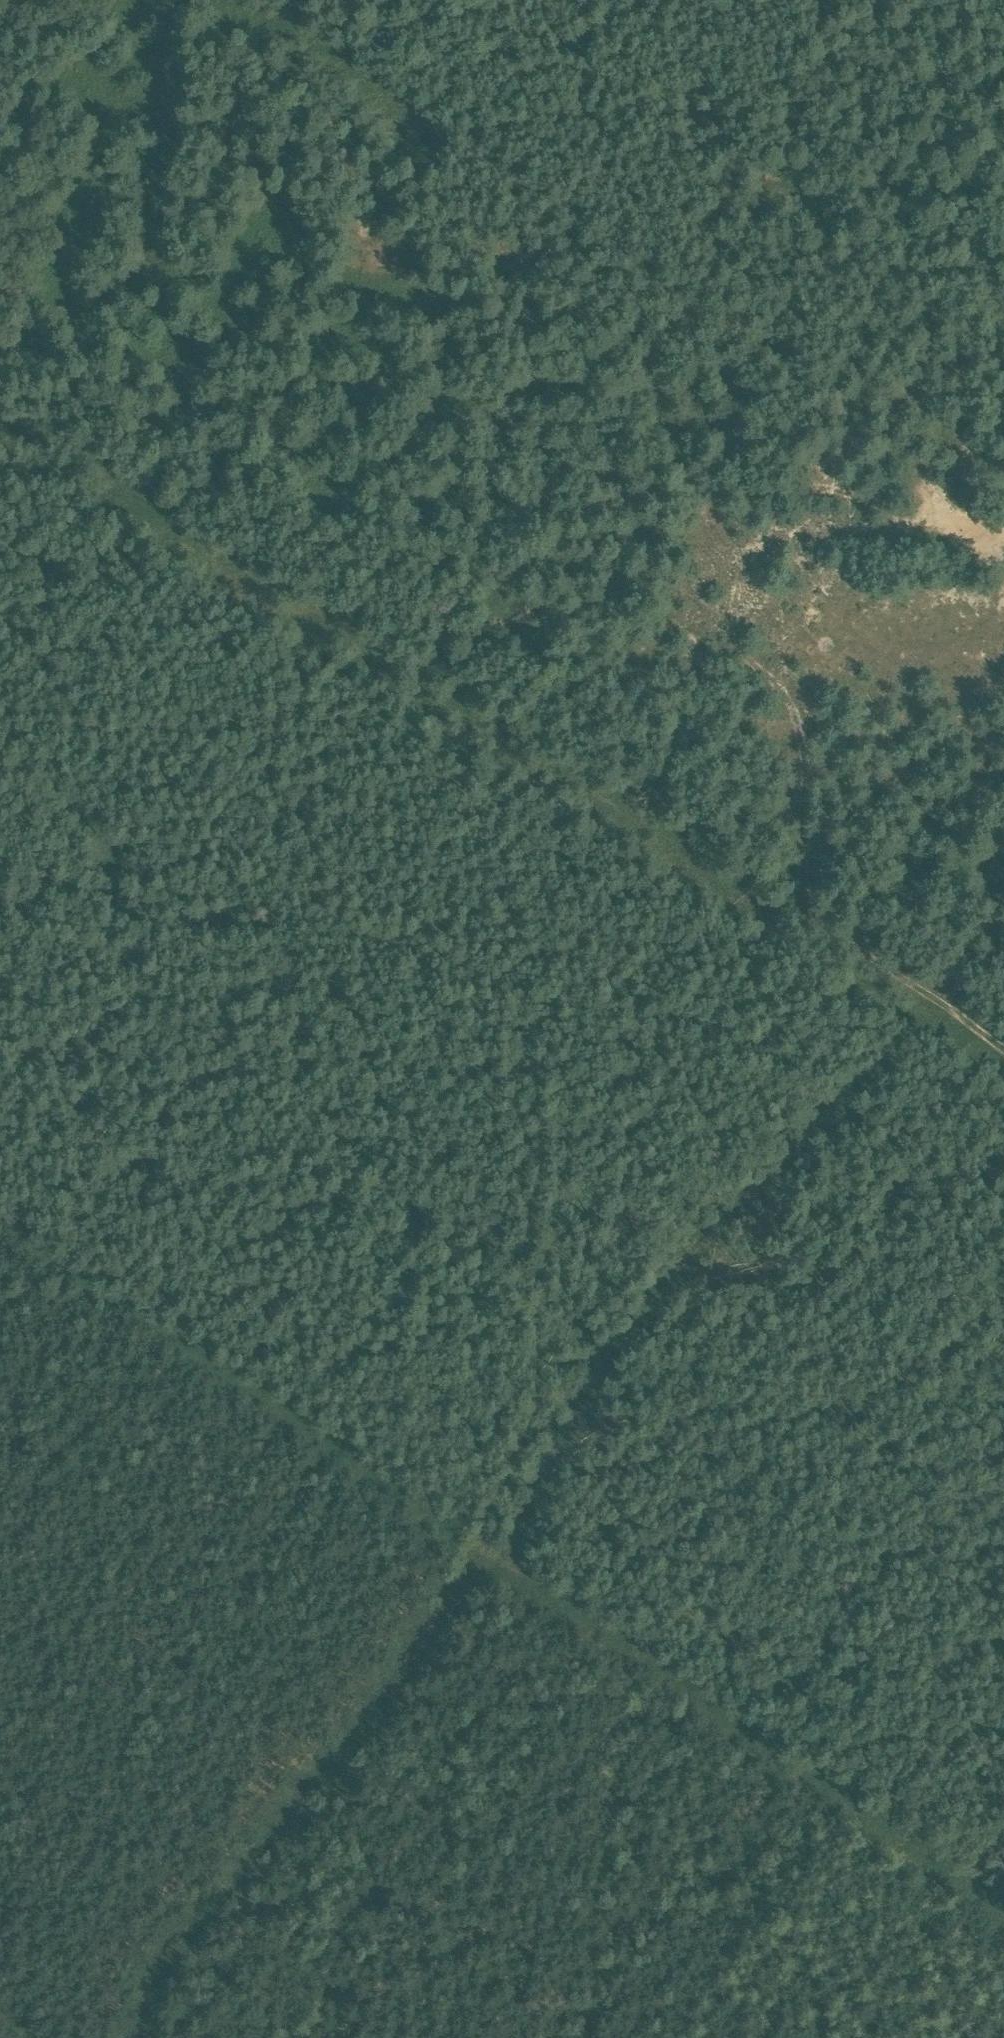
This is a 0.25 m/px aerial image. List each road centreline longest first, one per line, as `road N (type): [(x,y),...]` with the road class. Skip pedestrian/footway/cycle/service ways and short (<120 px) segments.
road 1 (track): [(1003,1051),(849,946),(806,895),(811,778),(804,739),(784,699),(738,647),(733,573),(782,499),(848,492),(895,512)]

